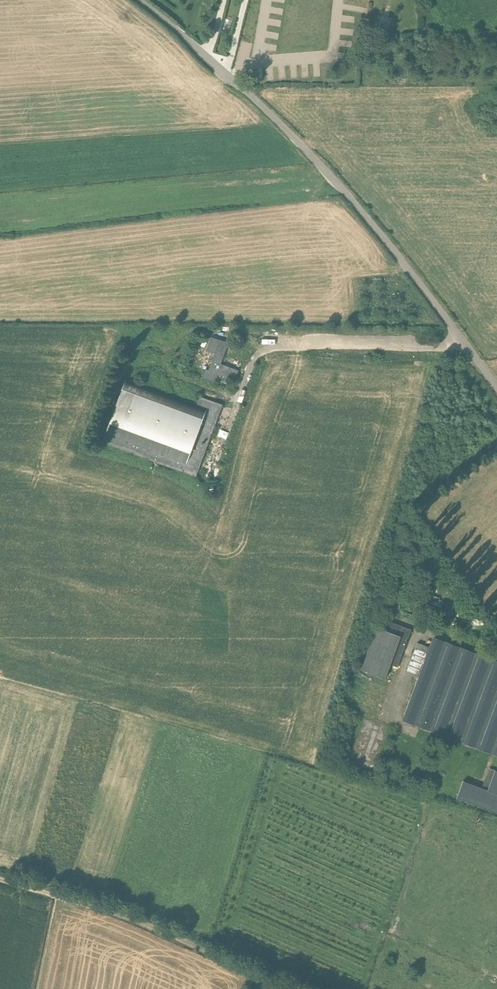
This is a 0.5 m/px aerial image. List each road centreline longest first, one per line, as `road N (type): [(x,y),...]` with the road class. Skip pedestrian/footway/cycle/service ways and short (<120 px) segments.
road 1 (unclassified): [(496,387),(350,198),(244,89),(138,0)]
road 2 (track): [(258,977),(147,926),(59,898)]

